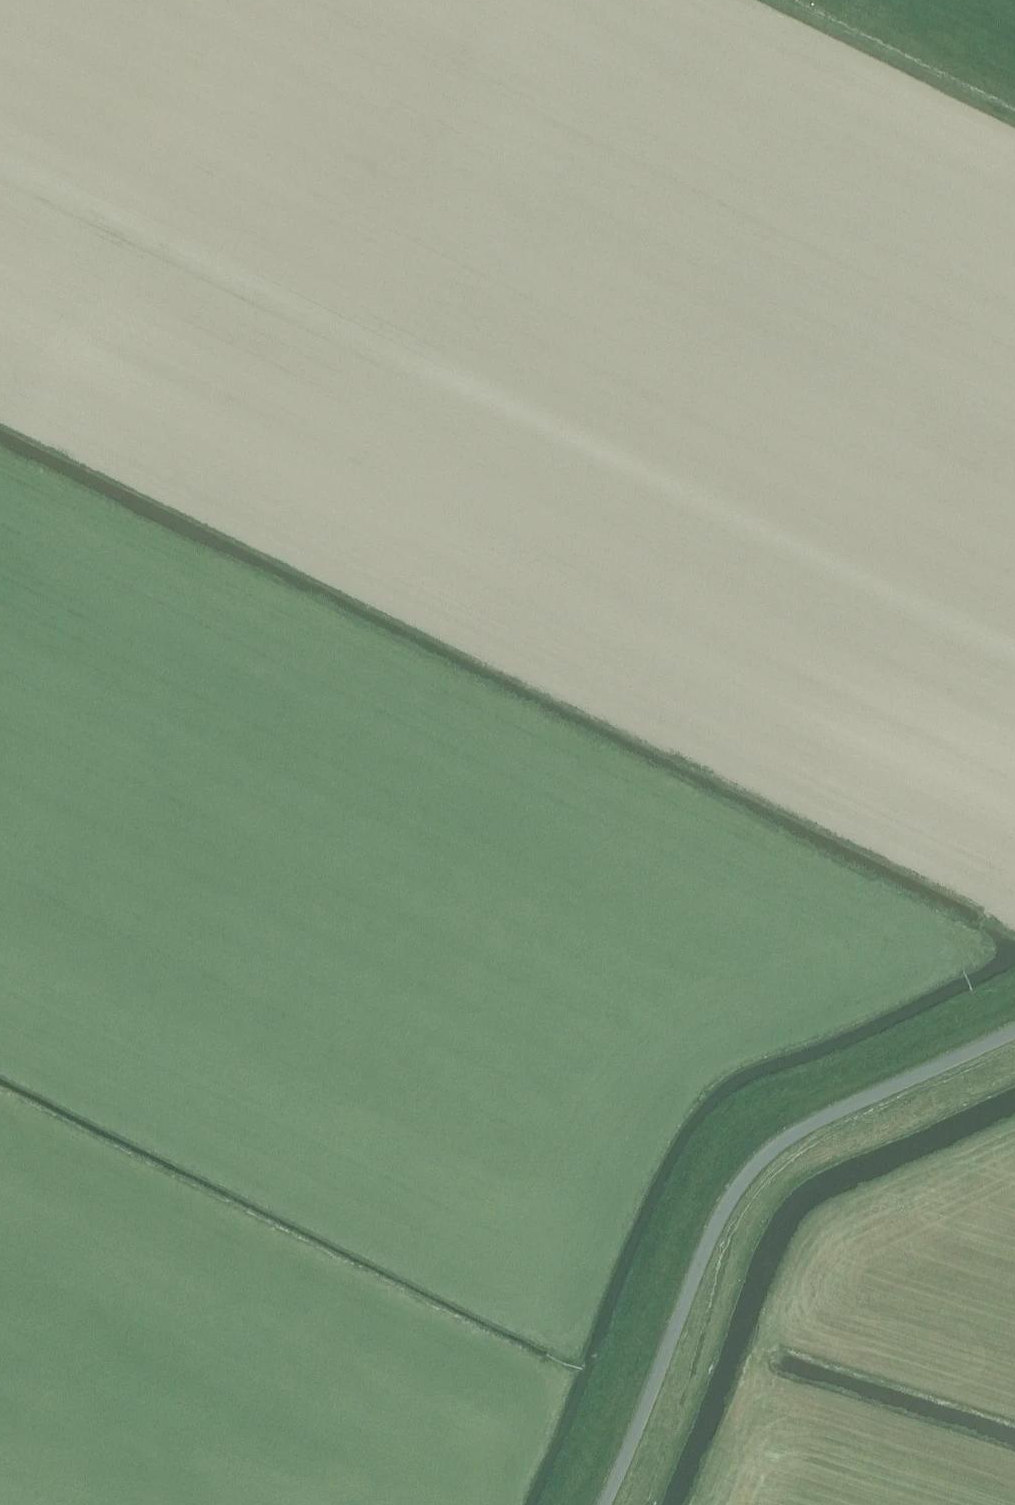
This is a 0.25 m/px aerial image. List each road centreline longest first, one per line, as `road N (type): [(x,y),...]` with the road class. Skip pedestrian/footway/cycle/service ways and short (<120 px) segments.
road 1 (unclassified): [(605,1504),(708,1248),(756,1165),(800,1133),(1014,1034)]

